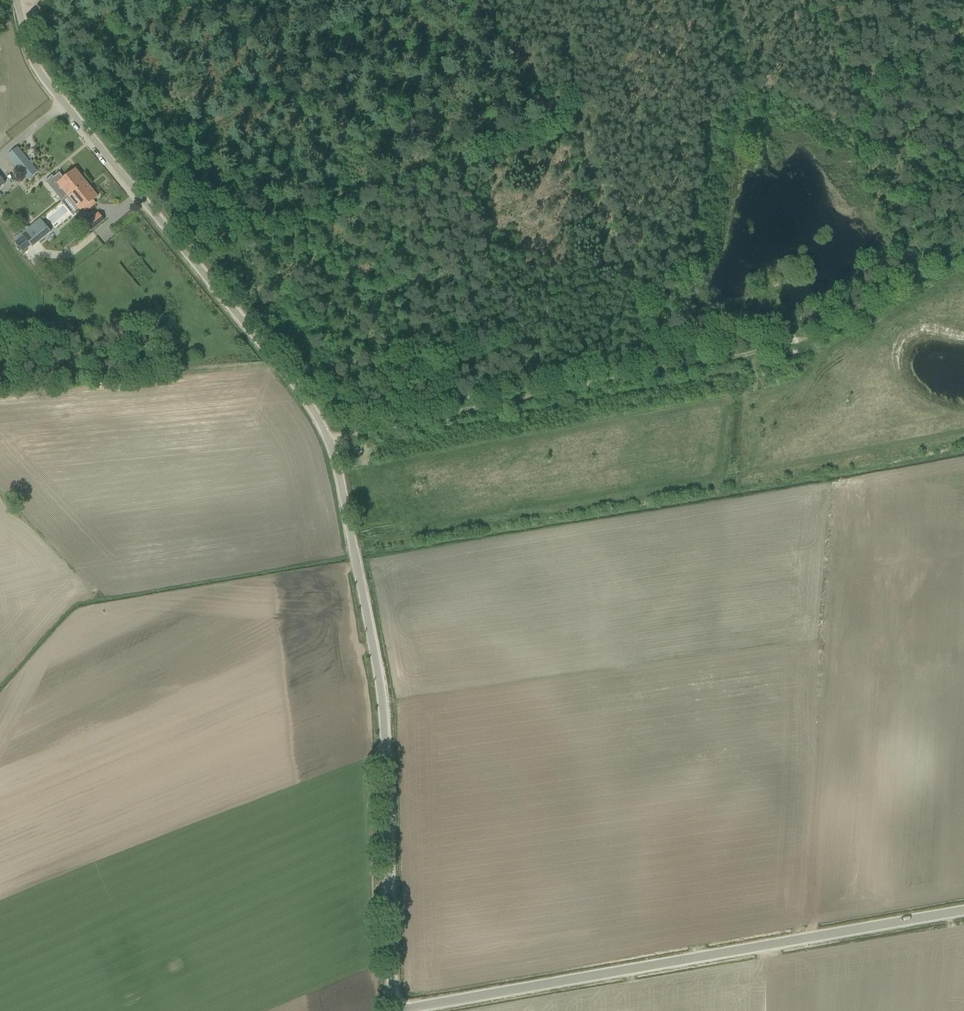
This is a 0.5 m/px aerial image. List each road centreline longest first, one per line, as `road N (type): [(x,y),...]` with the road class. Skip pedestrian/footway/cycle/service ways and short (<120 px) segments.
road 1 (track): [(331,440),(824,334),(963,254)]
road 2 (unclassified): [(395,1010),(963,914)]
road 3 (unclassified): [(392,1010),(382,702),(331,440)]
road 4 (residential): [(331,440),(43,78),(25,25),(35,0)]

